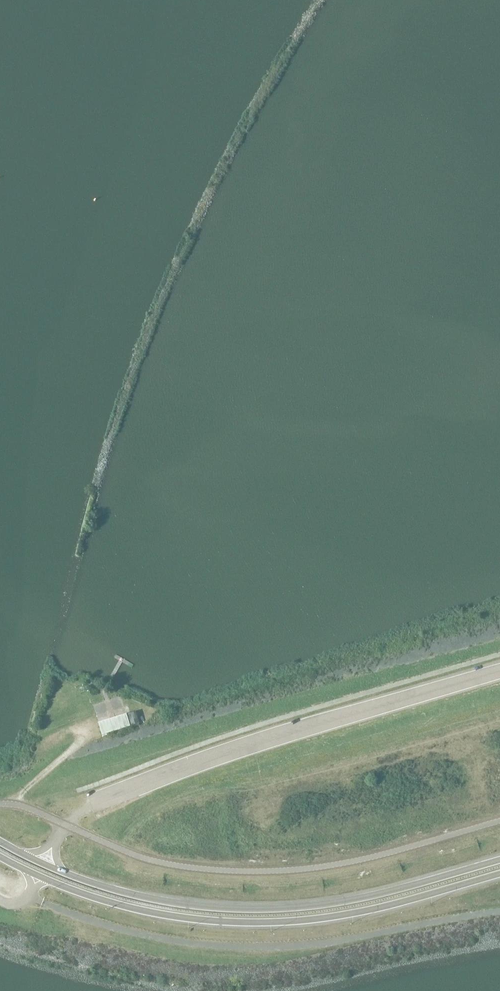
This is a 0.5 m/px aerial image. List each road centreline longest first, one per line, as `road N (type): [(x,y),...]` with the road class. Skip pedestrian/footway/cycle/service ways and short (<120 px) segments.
road 1 (trunk): [(499,860),(357,899),(263,909),(160,900),(45,864)]
road 2 (unclassified): [(65,825),(161,863),(278,871),(371,857),(499,821)]
road 3 (trunk): [(111,902),(195,919),(299,920),(499,873)]

